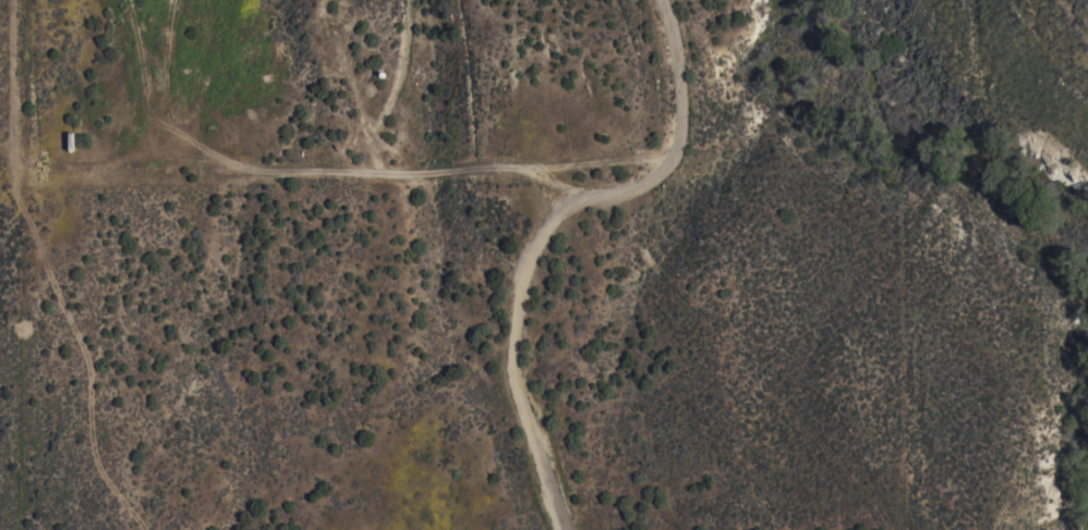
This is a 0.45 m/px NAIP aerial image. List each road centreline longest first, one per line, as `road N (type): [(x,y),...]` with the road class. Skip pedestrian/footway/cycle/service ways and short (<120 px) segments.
road 1 (track): [(658,0),(676,36),(686,122),(652,180),(595,185),(540,225),(518,320),(518,391),(568,529)]

